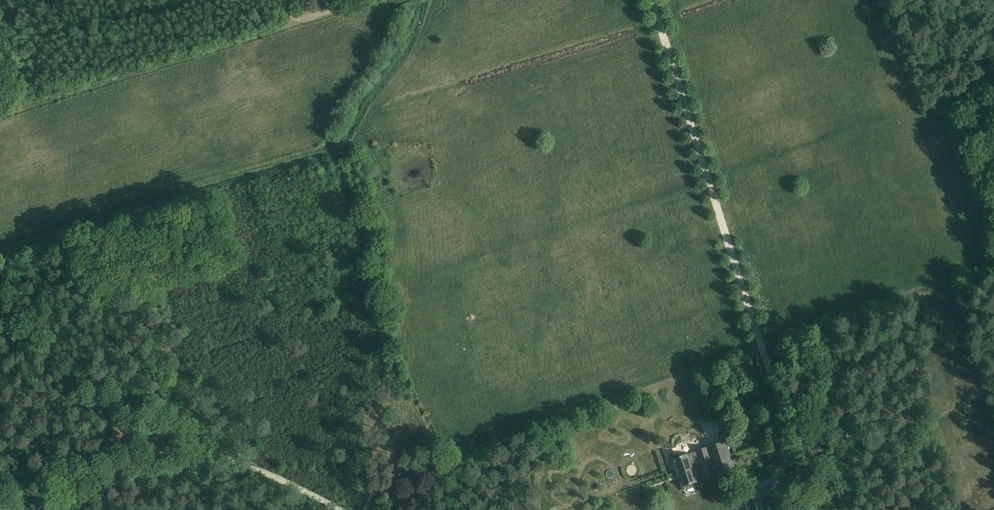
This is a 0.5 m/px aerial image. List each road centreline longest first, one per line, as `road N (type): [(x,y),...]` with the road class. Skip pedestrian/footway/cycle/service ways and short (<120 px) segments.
road 1 (track): [(805,476),(656,0)]

